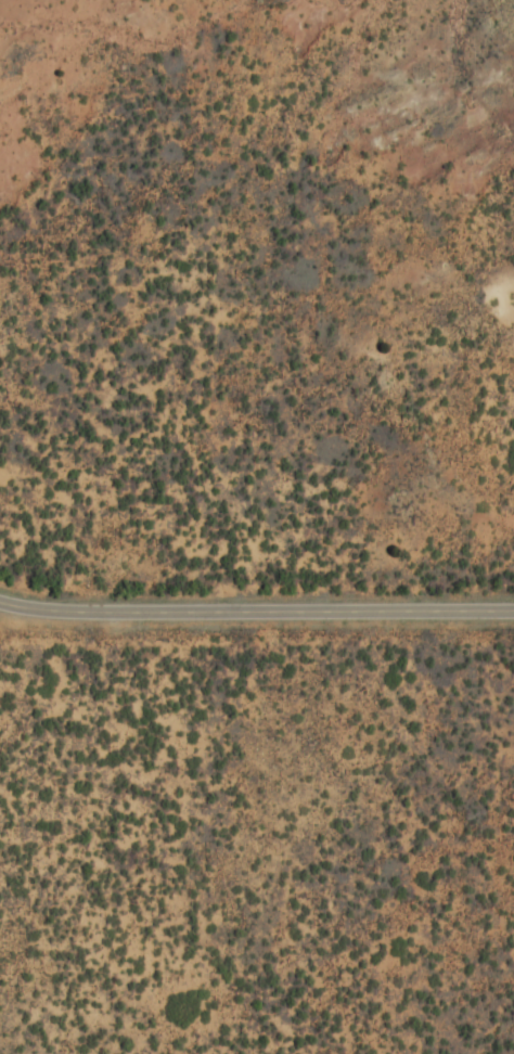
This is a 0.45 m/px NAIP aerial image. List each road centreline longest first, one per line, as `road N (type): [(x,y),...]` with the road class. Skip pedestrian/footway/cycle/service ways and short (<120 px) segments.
road 1 (tertiary): [(513,612),(39,614),(0,596)]

